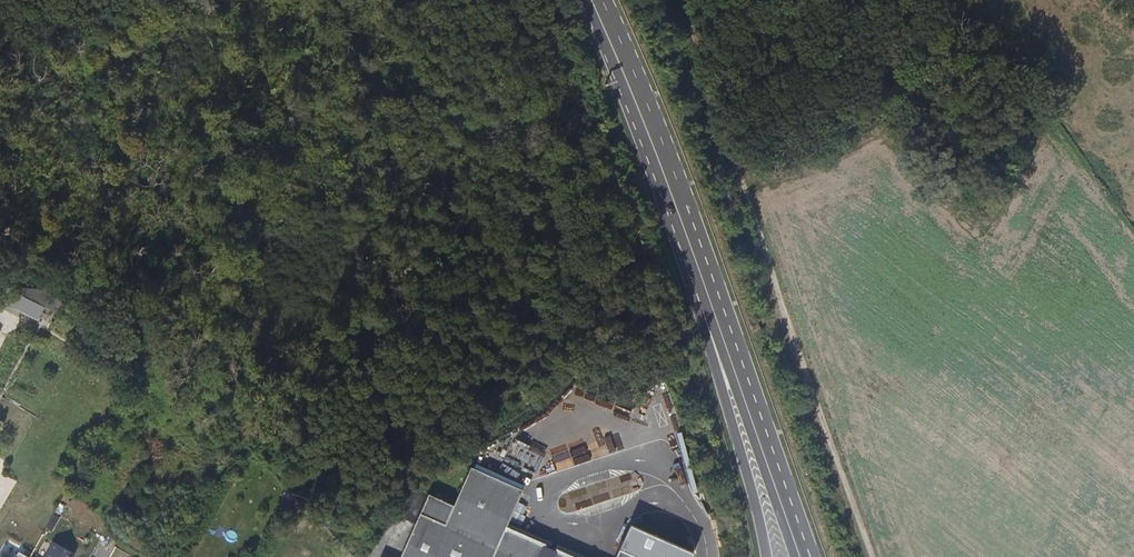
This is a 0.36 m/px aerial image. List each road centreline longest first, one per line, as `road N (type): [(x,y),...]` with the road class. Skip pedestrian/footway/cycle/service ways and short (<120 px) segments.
road 1 (track): [(869,556),(772,286),(685,0)]
road 2 (secondary): [(698,256),(767,556)]
road 3 (primary): [(597,0),(698,256)]
road 4 (primary): [(698,256),(780,486)]

